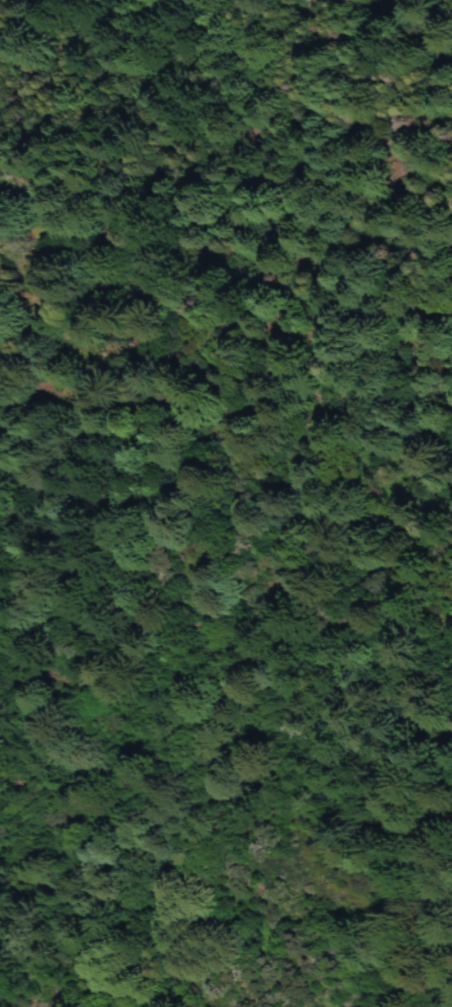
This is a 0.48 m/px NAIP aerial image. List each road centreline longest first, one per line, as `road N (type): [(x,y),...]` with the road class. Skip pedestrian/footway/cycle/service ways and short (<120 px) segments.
road 1 (track): [(429,0),(434,12),(386,164),(386,326),(365,434),(294,478),(217,550),(218,612),(240,659),(284,670),(451,664)]

